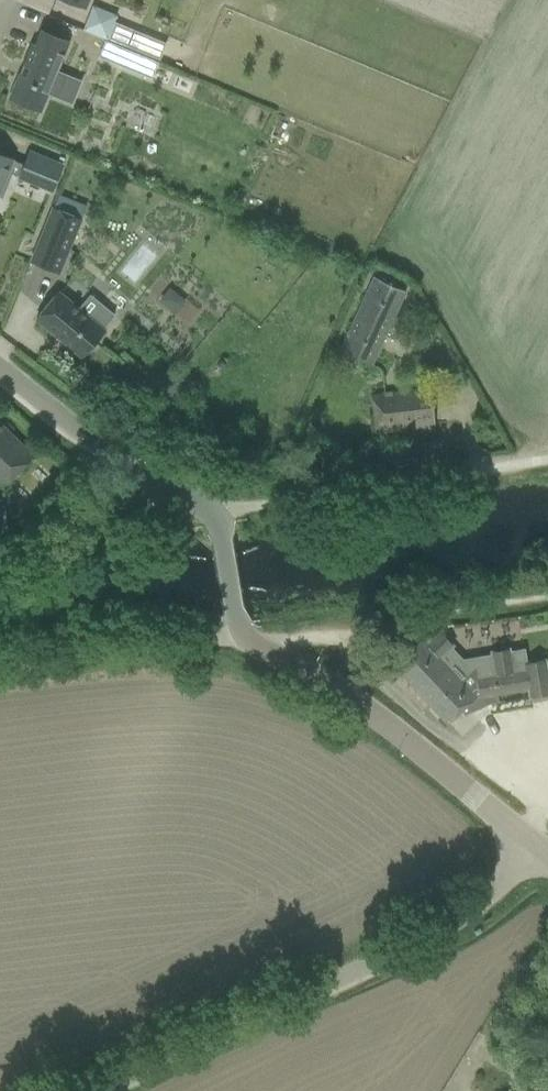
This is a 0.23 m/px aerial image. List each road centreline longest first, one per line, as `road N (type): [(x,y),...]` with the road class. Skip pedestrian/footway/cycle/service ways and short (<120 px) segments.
road 1 (unclassified): [(100,1090),(421,941),(468,912),(538,846)]
road 2 (unclassified): [(538,846),(357,708),(246,641),(218,523),(201,504)]
road 3 (unclassified): [(201,504),(243,508),(511,467)]
road 4 (unclassified): [(201,504),(112,456),(0,370)]

